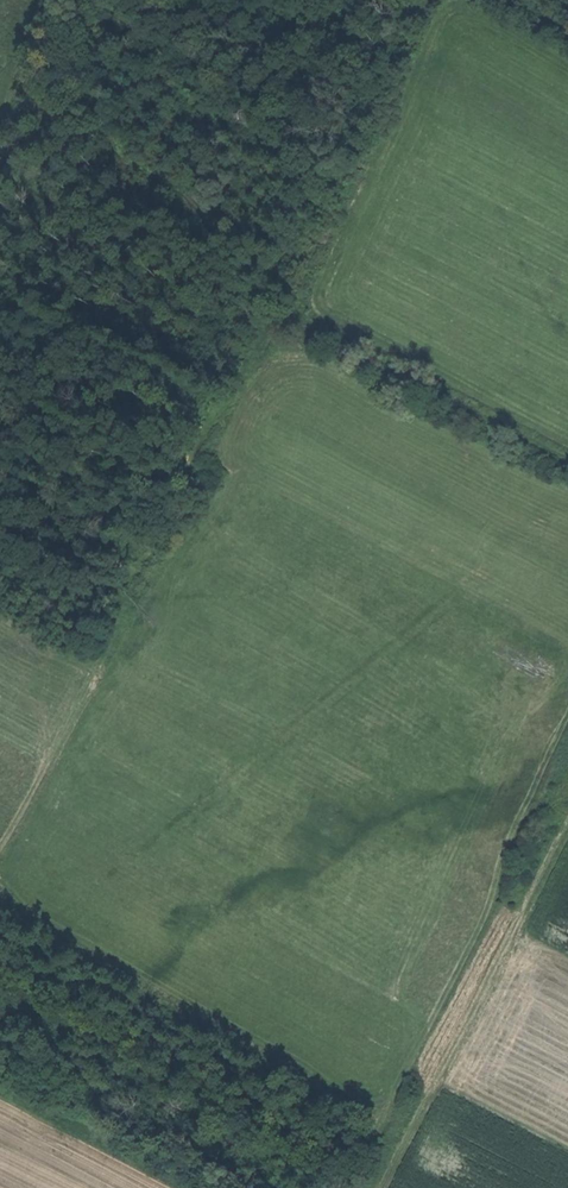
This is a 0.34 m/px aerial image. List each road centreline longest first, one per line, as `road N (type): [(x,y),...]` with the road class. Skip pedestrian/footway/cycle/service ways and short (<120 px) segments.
road 1 (track): [(0,851),(102,658)]
road 2 (track): [(0,140),(53,0)]

